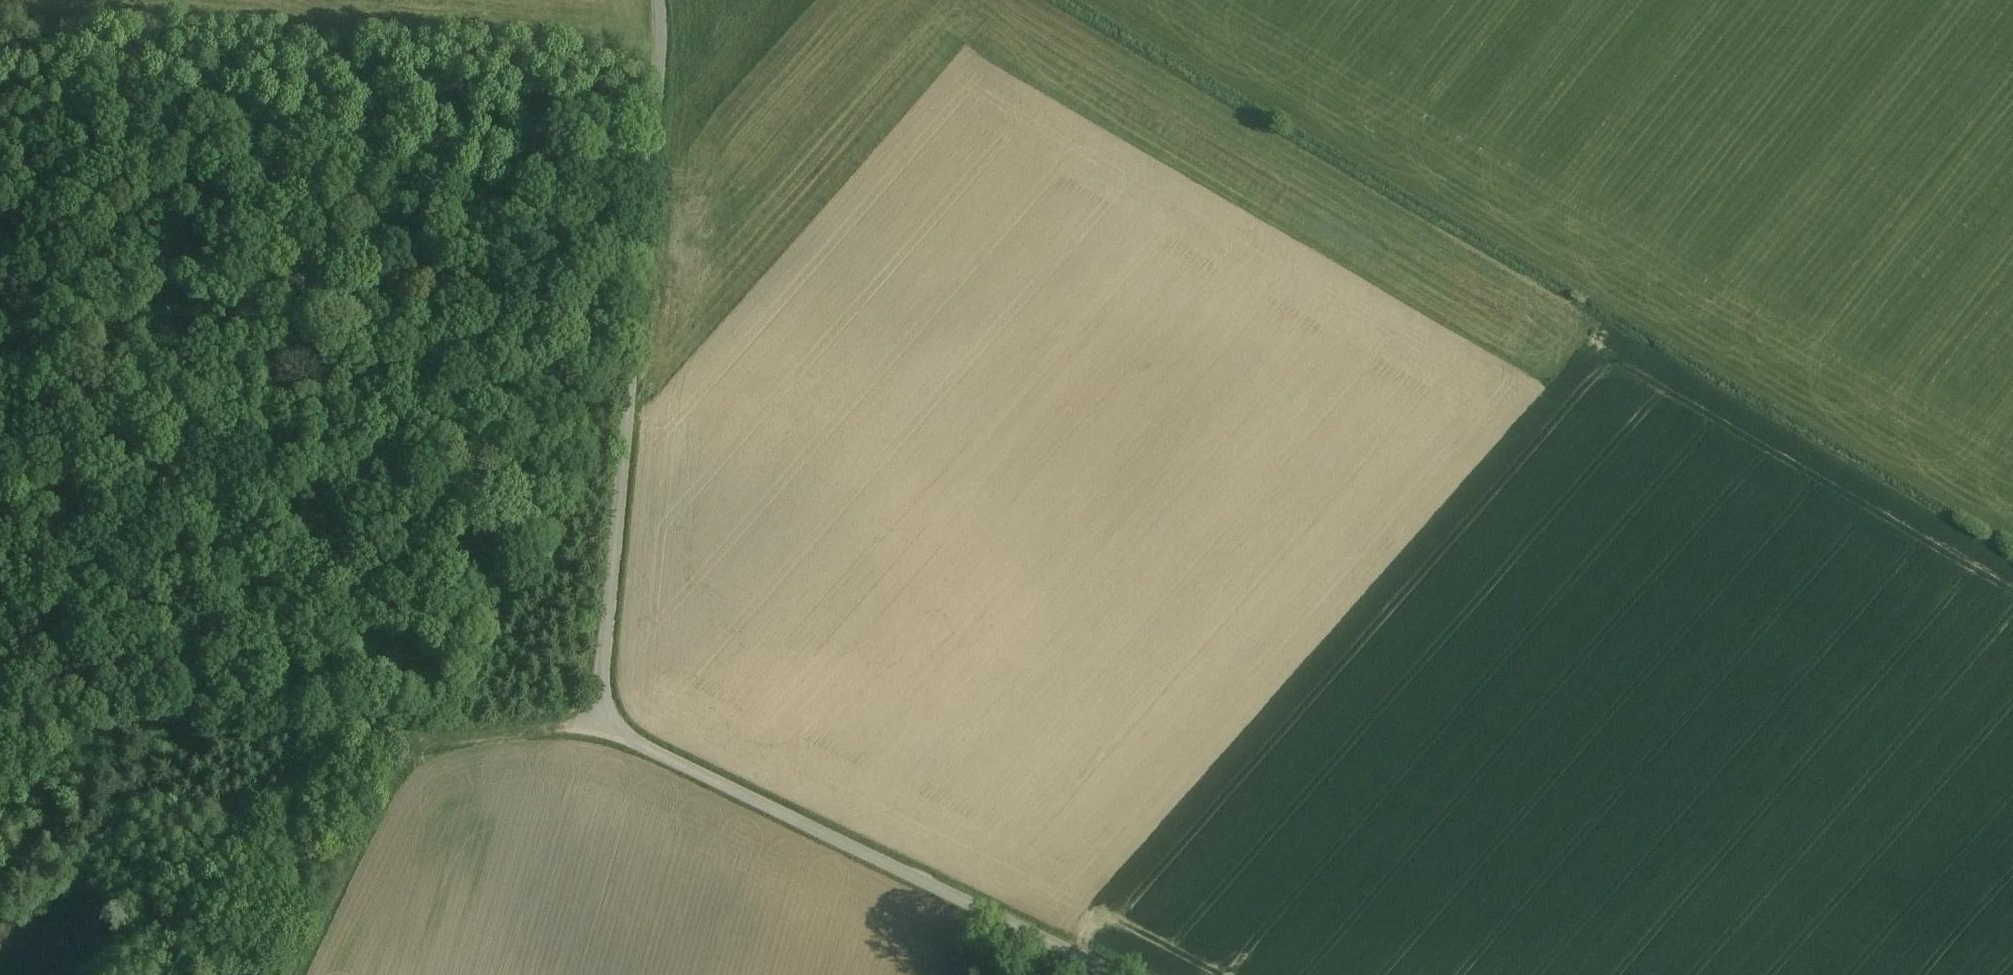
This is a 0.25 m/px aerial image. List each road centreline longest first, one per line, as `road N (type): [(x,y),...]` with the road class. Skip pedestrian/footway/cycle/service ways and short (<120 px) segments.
road 1 (unclassified): [(1103,974),(601,728),(640,347),(666,29),(660,0)]
road 2 (track): [(416,737),(296,974)]
road 3 (track): [(601,728),(416,737)]

